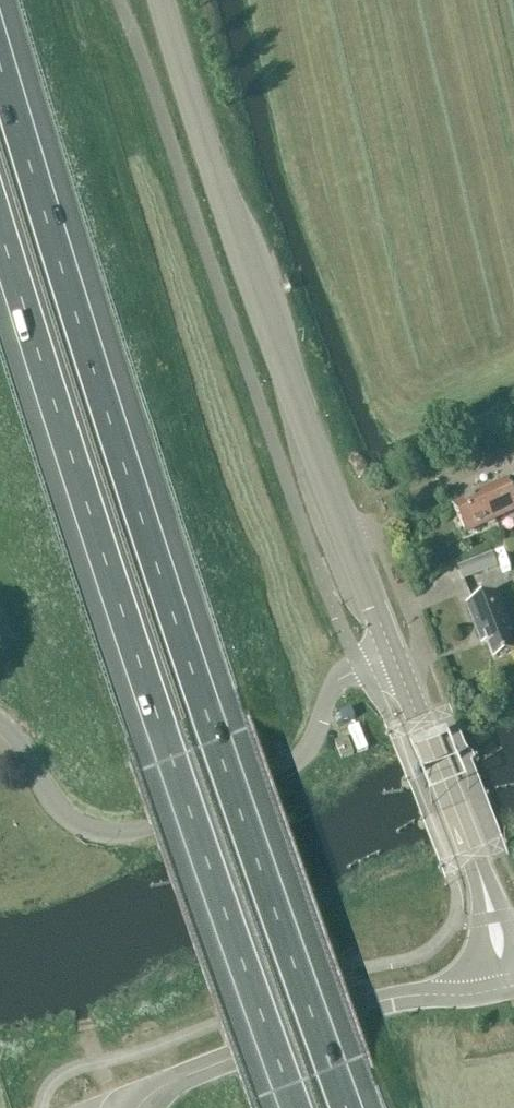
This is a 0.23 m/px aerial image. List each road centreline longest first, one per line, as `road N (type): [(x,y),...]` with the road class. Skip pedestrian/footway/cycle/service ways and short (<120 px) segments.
road 1 (motorway): [(347,1107),(216,743),(0,15)]
road 2 (motorway): [(0,244),(296,1107)]
road 3 (tertiary): [(391,653),(249,272),(161,0)]
road 4 (unclassified): [(0,719),(48,804),(83,828),(125,833),(282,775),(305,751),(334,685),(391,653)]
road 5 (tertiary): [(138,1107),(177,1080),(358,1009),(505,987)]
road 6 (tertiary): [(505,987),(482,882),(391,653)]

